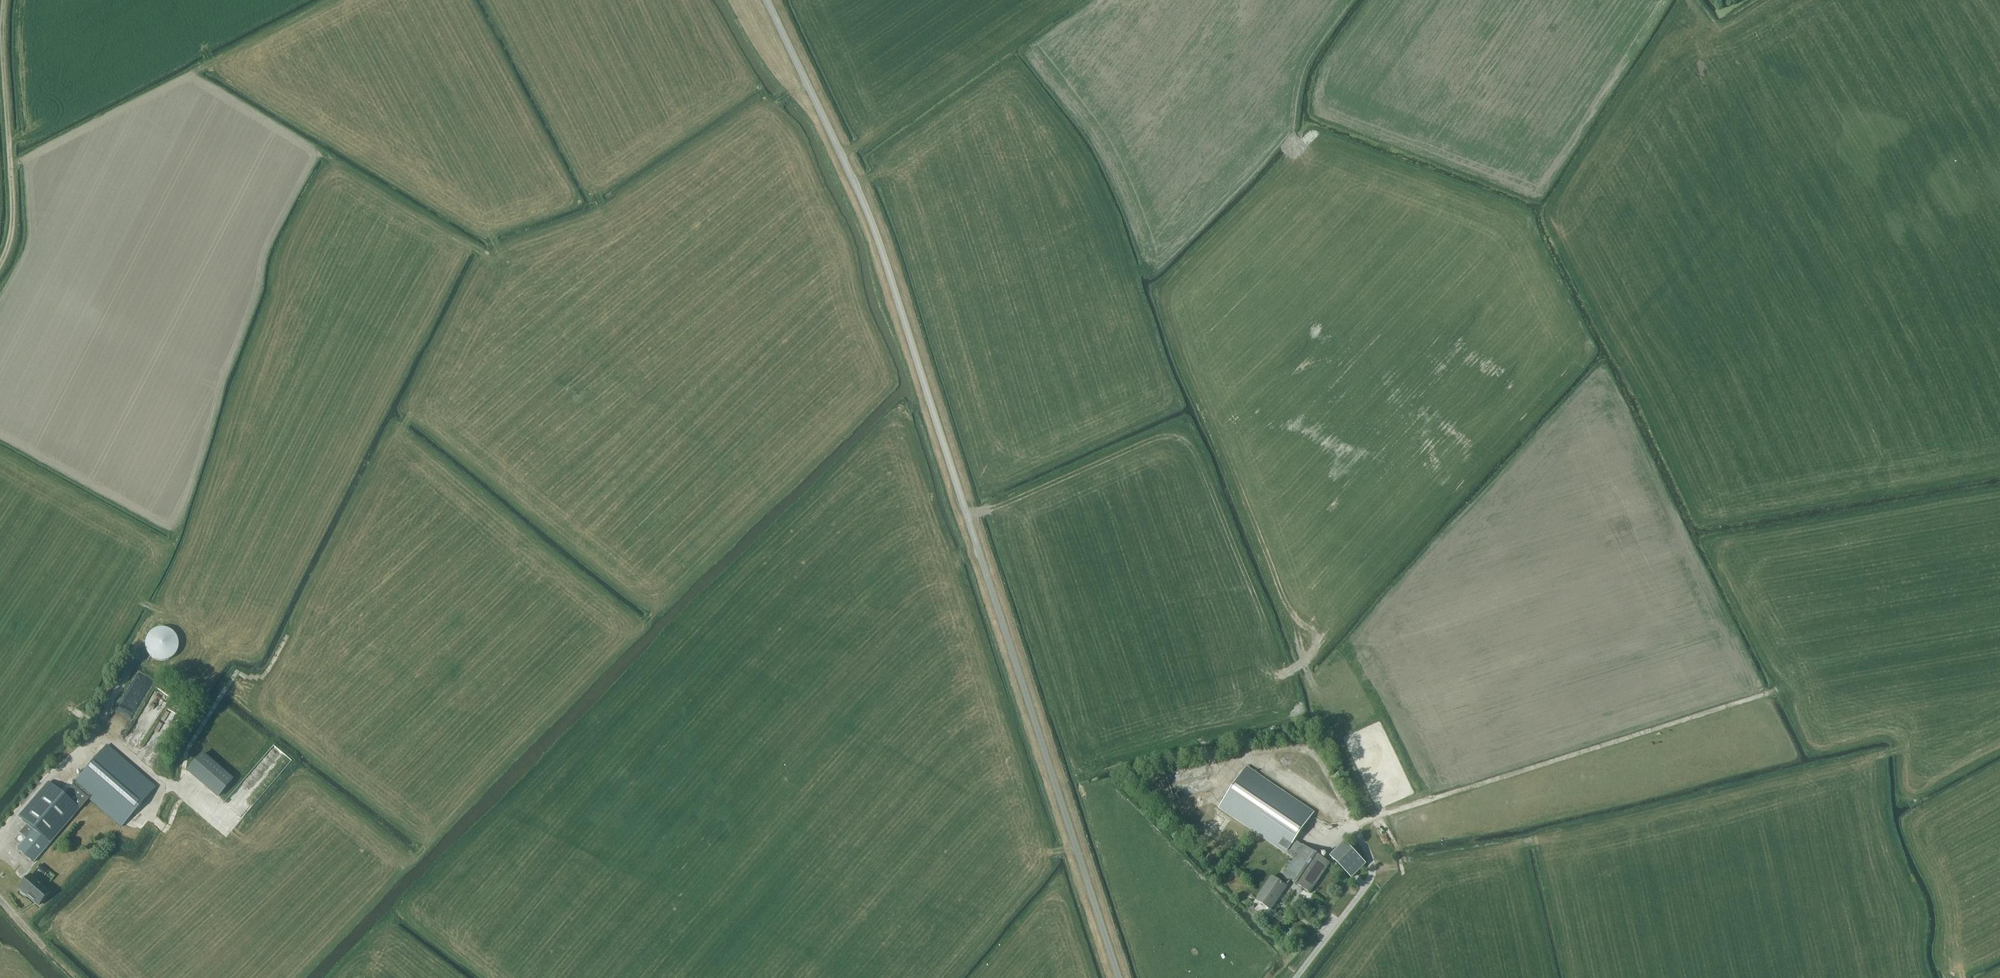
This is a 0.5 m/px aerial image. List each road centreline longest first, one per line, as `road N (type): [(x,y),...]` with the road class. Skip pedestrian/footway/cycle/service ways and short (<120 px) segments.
road 1 (unclassified): [(1117,977),(866,209),(771,0)]
road 2 (track): [(0,264),(12,222),(4,0)]

